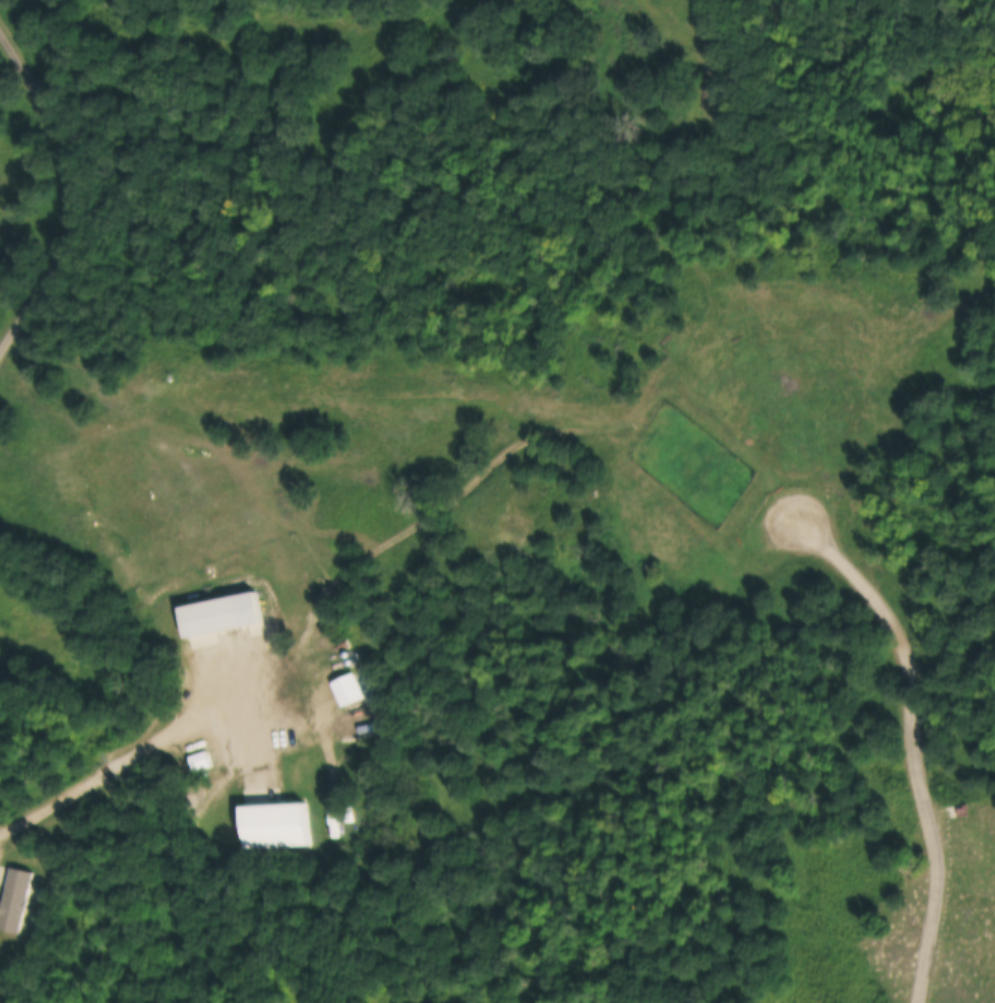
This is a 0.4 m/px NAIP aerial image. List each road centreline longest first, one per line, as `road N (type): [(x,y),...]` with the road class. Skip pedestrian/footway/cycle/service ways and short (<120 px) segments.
road 1 (track): [(0,361),(63,215),(48,104),(0,29)]

